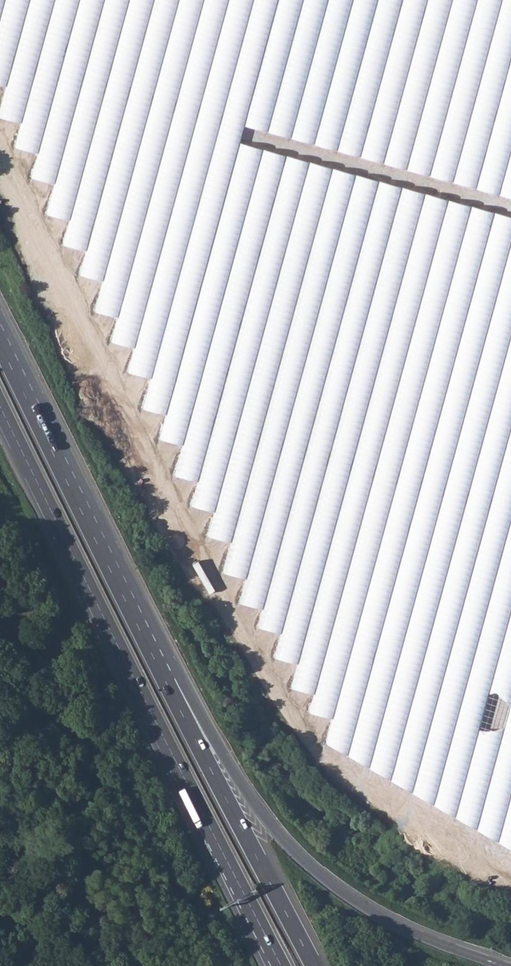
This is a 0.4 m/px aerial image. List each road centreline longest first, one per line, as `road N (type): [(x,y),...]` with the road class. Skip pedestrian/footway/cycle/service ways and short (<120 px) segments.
road 1 (trunk): [(0,406),(281,965)]
road 2 (trunk): [(506,965),(367,908),(305,861),(235,773),(180,677),(156,659)]
road 3 (trunk): [(156,659),(0,344)]
road 4 (trunk): [(271,885),(156,659)]

